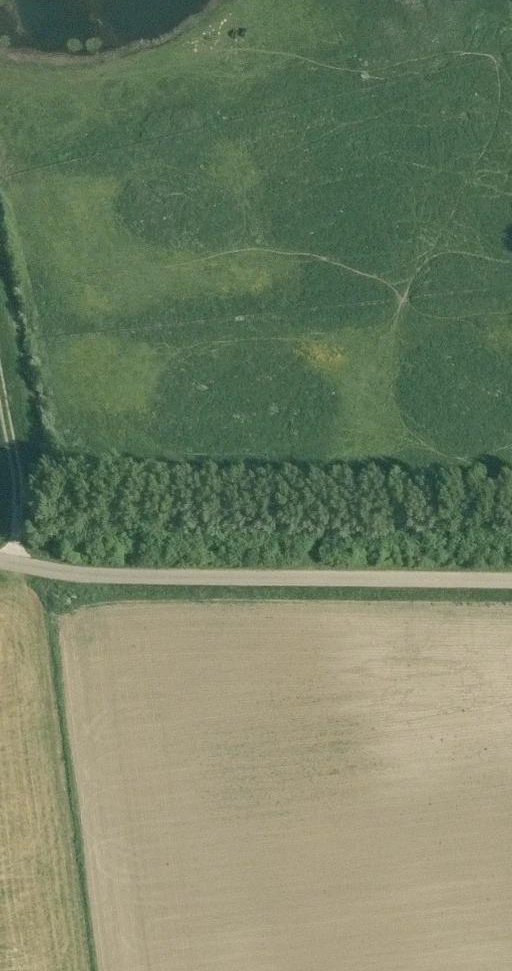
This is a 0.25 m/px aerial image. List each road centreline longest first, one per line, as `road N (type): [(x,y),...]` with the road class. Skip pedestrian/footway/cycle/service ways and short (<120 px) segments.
road 1 (unclassified): [(0,559),(103,575),(511,580)]
road 2 (track): [(14,562),(17,480),(0,386)]

